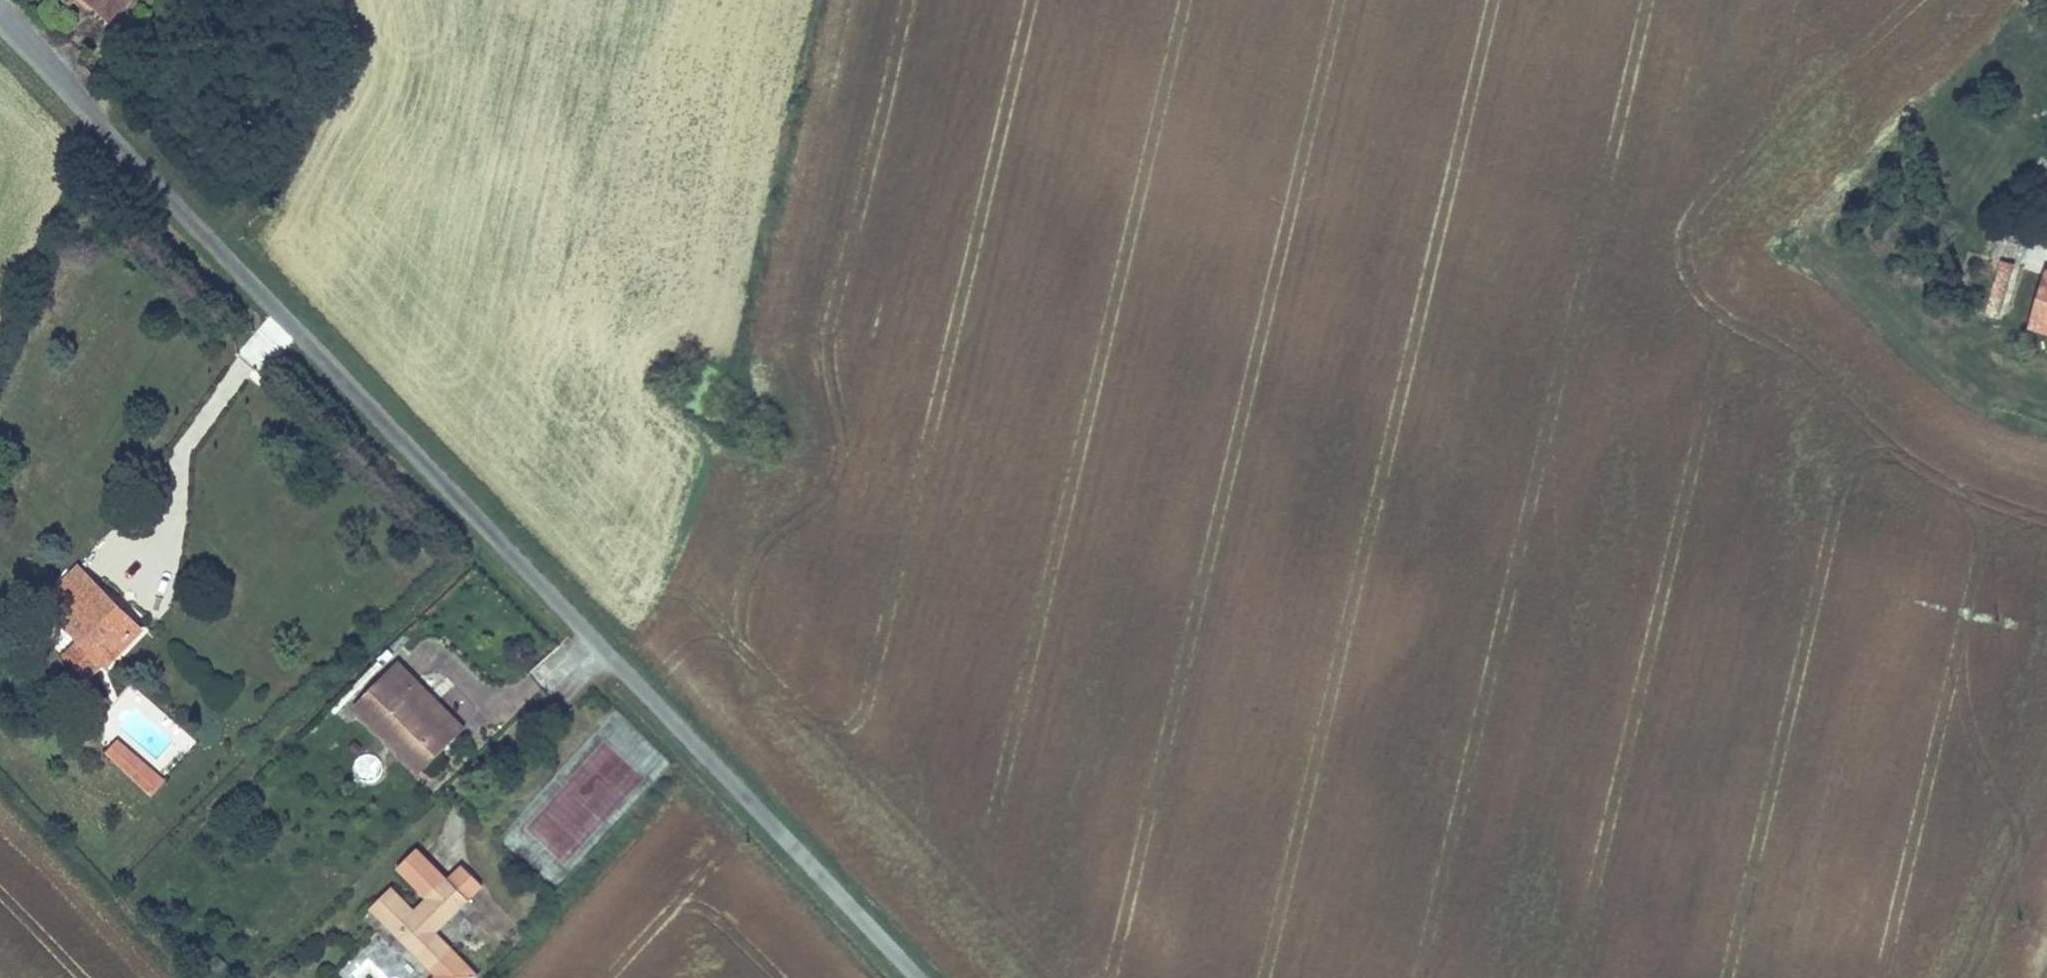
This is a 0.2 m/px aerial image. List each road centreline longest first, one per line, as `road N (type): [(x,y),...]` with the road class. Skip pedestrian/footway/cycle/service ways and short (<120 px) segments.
road 1 (unclassified): [(0,23),(919,977)]

